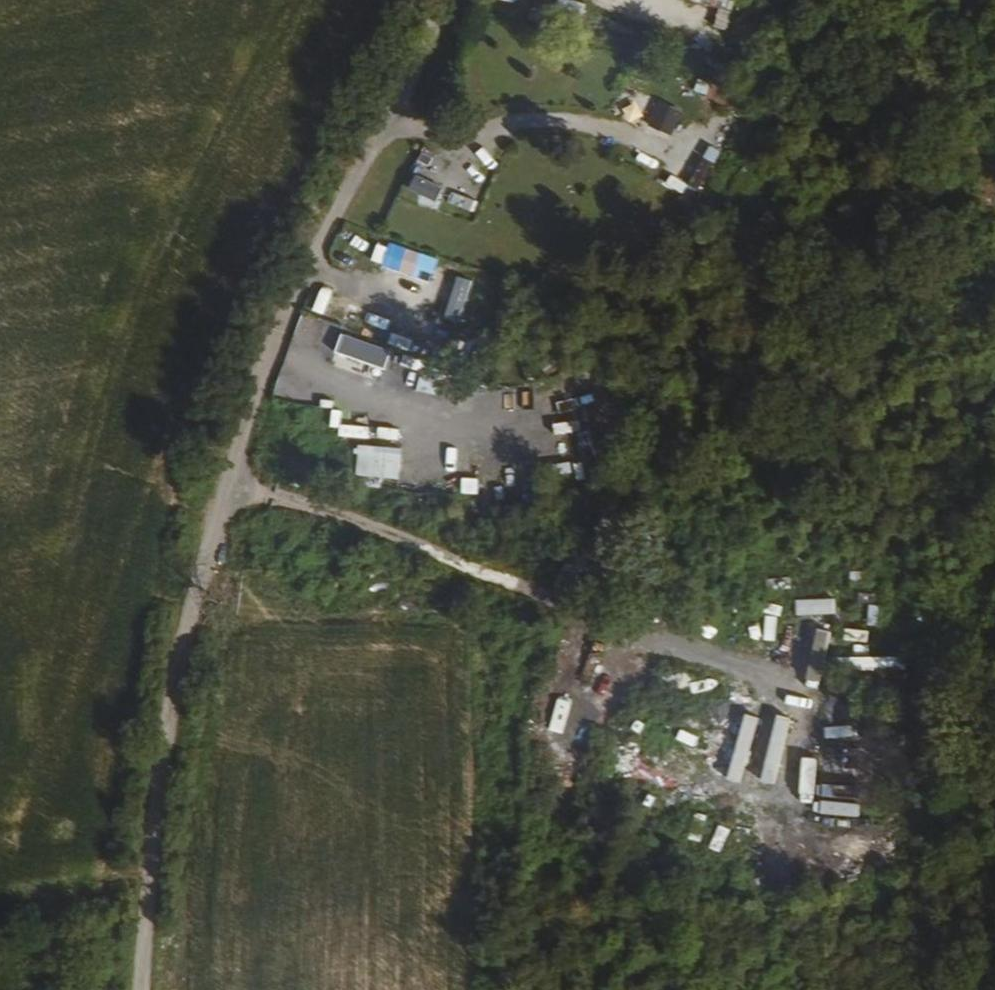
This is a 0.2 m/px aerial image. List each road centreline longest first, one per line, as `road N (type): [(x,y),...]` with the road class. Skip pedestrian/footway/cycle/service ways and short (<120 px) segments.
road 1 (track): [(144,989),(157,813),(180,666),(223,481),(284,328),(447,0)]
road 2 (track): [(223,481),(424,542),(625,637),(740,657),(792,685),(791,777)]
road 3 (track): [(932,0),(949,135),(994,161)]

